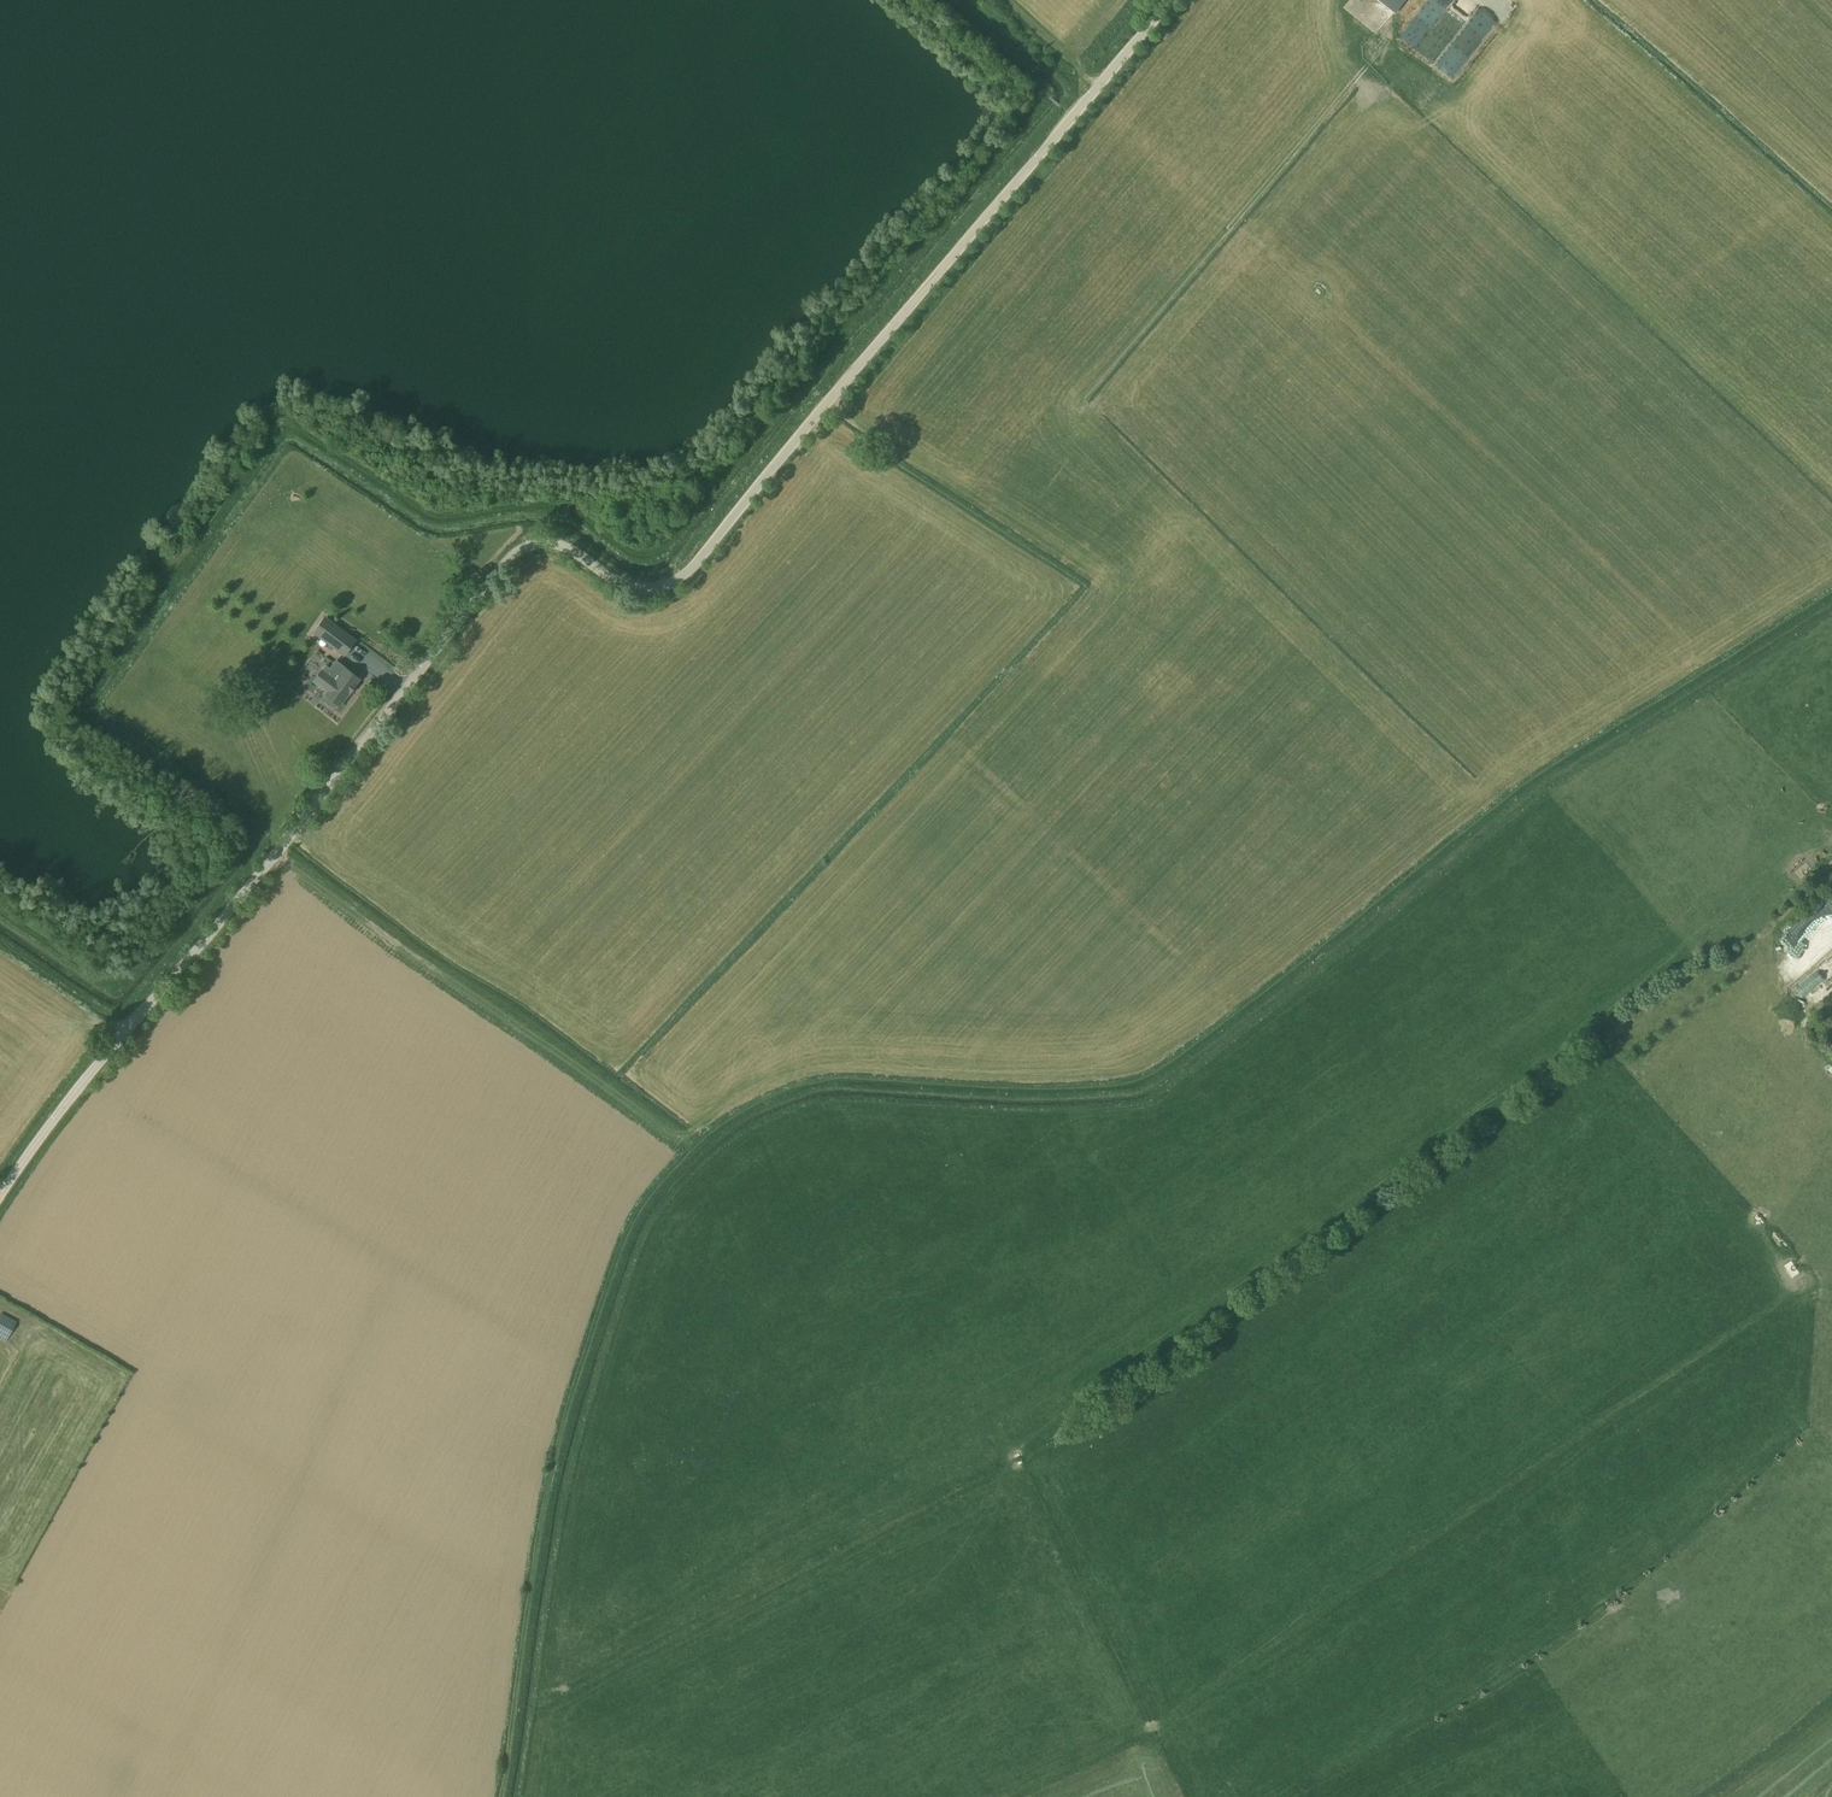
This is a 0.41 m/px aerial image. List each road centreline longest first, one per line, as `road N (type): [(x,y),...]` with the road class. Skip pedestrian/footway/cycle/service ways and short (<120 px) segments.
road 1 (unclassified): [(0,1198),(93,1068),(504,564),(548,545),(625,589),(662,589),(688,572),(1170,0)]
road 2 (track): [(711,1130),(663,1179),(626,1239),(576,1370),(500,1796)]
road 3 (track): [(944,0),(1072,118)]
road 4 (track): [(0,941),(128,1026)]

